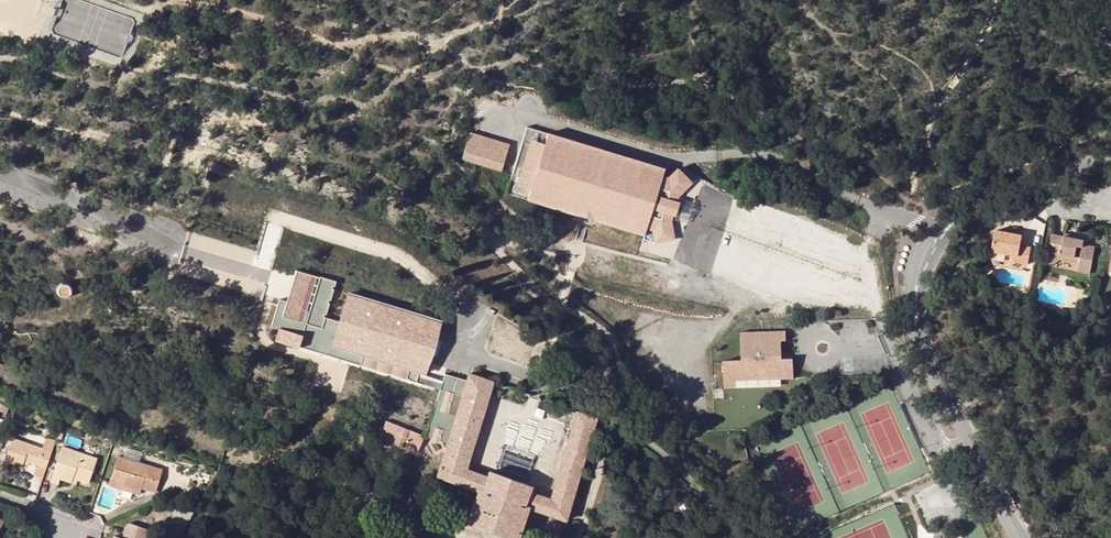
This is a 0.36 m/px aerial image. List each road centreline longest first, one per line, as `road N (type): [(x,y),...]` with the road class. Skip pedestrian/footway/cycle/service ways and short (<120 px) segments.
road 1 (unclassified): [(917,313),(923,346),(1018,537)]
road 2 (track): [(227,450),(0,376)]
road 3 (unclassified): [(1110,158),(974,207)]
road 4 (unclassified): [(974,207),(924,246),(913,286),(917,313)]
road 5 (unclassified): [(917,313),(937,255),(974,207)]

